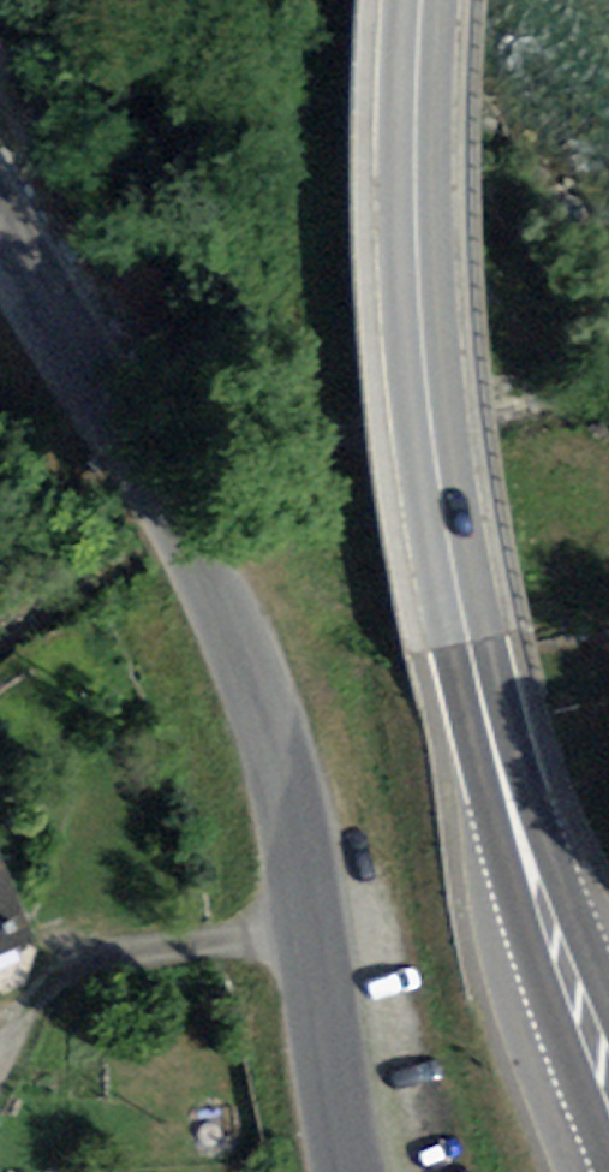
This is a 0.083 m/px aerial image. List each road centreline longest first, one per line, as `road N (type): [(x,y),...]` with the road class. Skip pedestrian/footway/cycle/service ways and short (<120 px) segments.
road 1 (secondary): [(608,1072),(513,811),(450,540),(420,273),(415,129),(422,0)]
road 2 (unclassified): [(348,1171),(271,712),(235,630),(0,233)]

